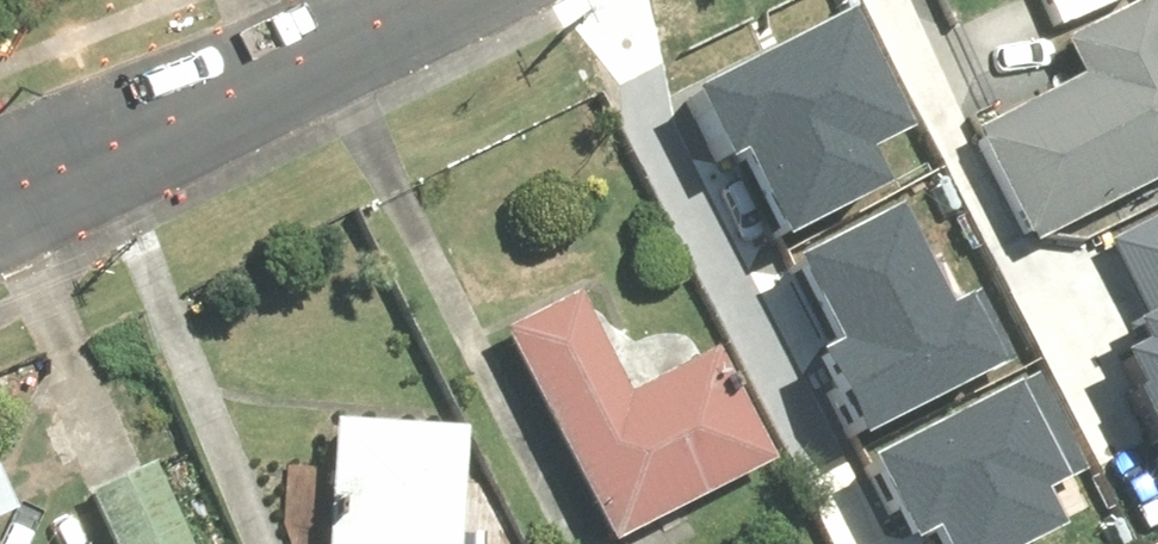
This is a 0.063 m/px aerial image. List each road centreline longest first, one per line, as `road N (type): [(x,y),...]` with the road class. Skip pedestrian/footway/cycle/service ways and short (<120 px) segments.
road 1 (residential): [(0,183),(401,0)]

